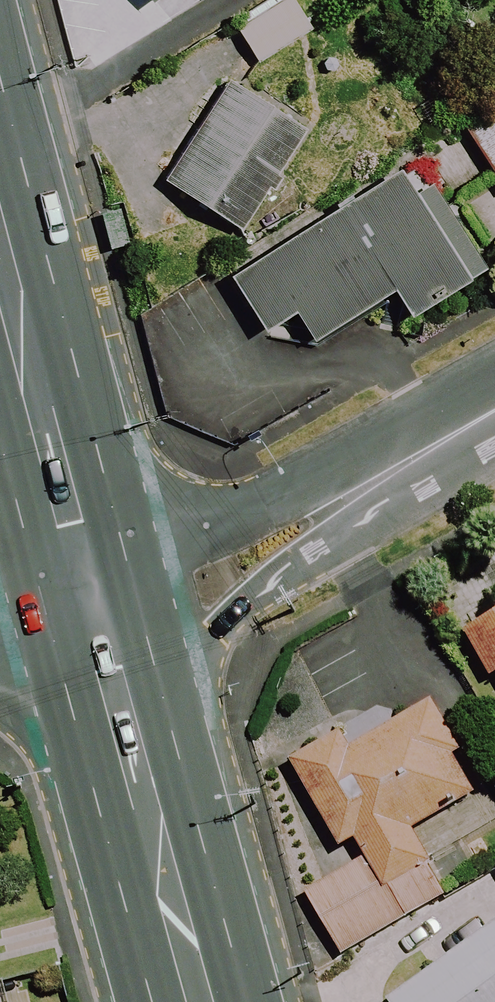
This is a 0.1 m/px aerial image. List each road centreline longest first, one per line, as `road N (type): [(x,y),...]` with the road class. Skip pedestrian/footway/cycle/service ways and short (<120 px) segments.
road 1 (tertiary): [(89,605),(346,498),(494,413)]
road 2 (secondary): [(202,1001),(123,667),(89,605)]
road 3 (secondary): [(89,605),(20,389),(0,258)]

